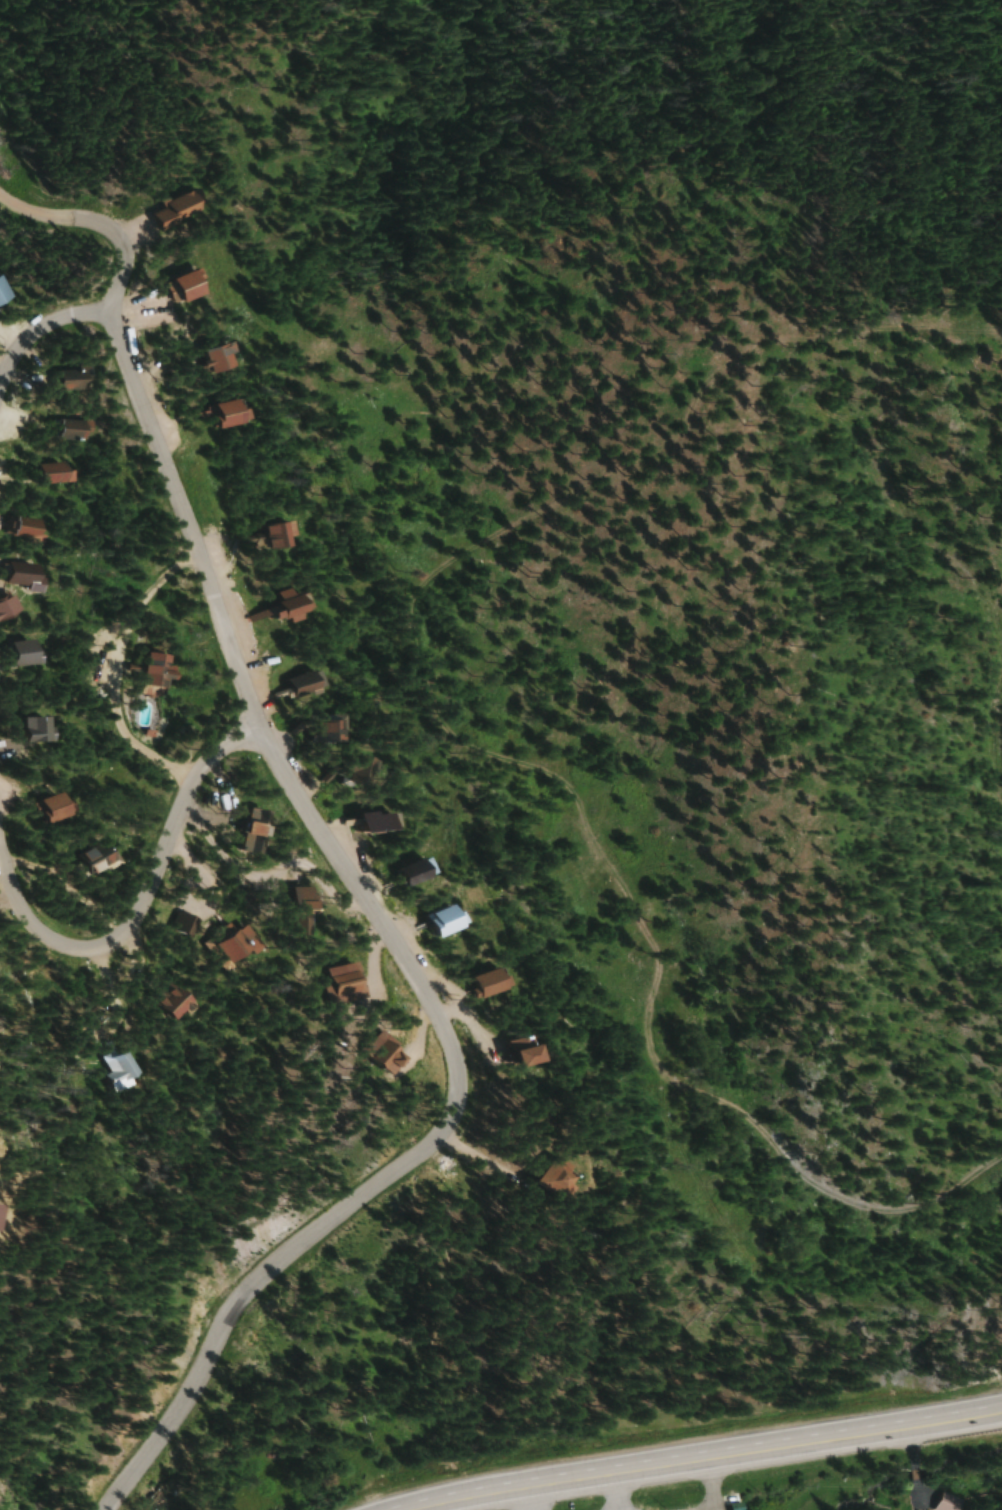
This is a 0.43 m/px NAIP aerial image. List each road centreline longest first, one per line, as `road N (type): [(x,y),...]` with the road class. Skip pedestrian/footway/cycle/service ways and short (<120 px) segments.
road 1 (residential): [(99,1509),(200,1352),(230,1281),(417,1127),(444,1086),(448,1048),(419,984),(247,726),(142,404),(101,305)]
road 2 (primary): [(446,1509),(1001,1418)]
road 3 (residential): [(247,726),(205,741),(175,776),(138,878),(109,919),(53,938),(25,918),(0,873)]
road 4 (residential): [(101,305),(121,243),(106,227),(0,200)]
road 5 (residential): [(0,385),(34,328),(101,305)]

